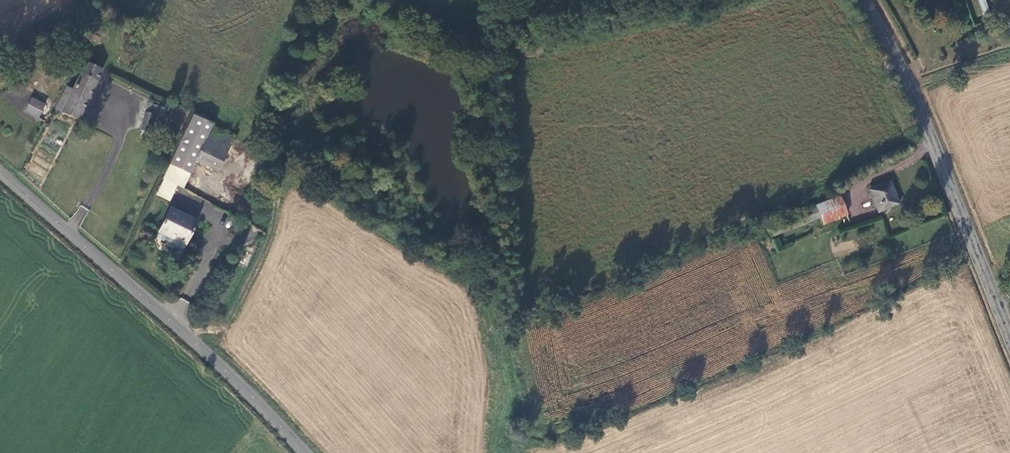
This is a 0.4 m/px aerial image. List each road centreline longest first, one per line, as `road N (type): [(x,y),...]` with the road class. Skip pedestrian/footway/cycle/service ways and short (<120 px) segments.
road 1 (tertiary): [(0,172),(174,321),(306,452)]
road 2 (track): [(392,0),(466,27),(500,57),(746,0)]
road 3 (tertiary): [(862,0),(910,88),(1009,337)]

